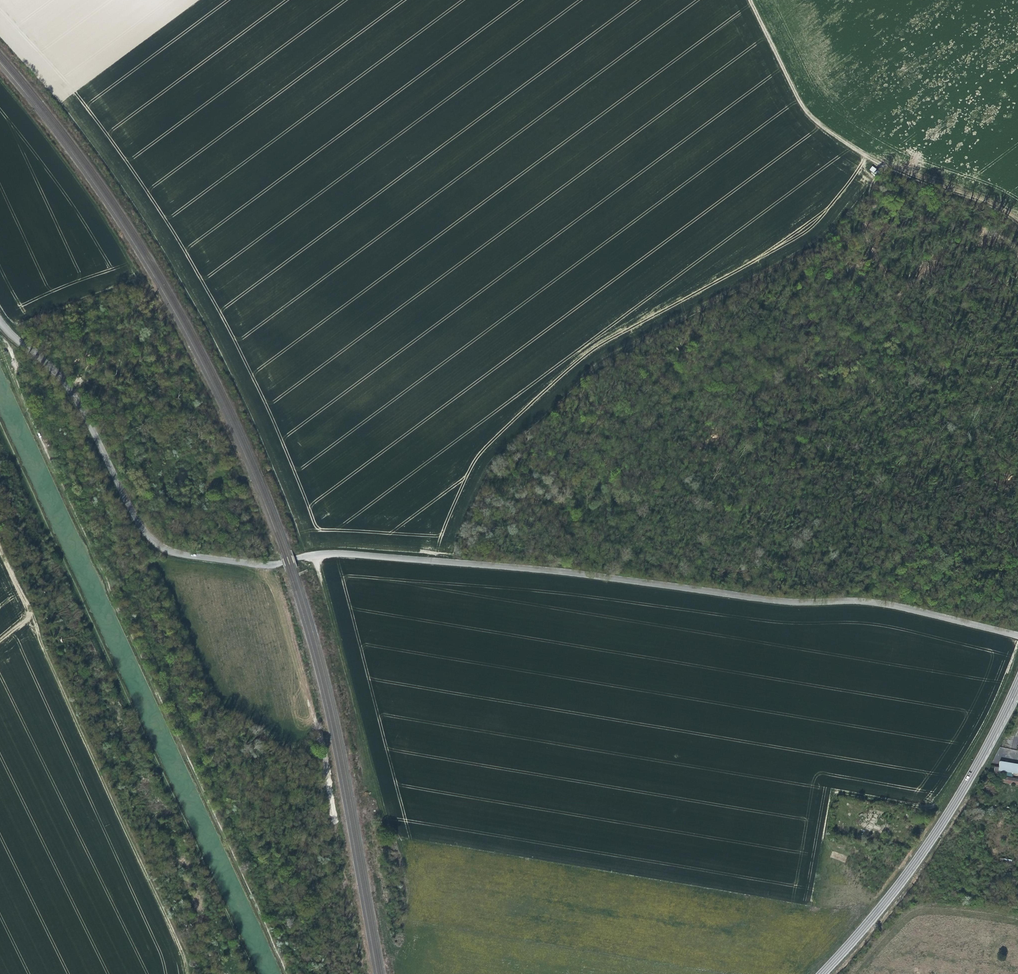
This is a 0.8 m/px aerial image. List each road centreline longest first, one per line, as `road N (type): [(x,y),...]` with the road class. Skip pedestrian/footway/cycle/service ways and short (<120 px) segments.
road 1 (tertiary): [(1017,633),(873,600),(781,601),(340,554),(269,565),(172,552),(138,523),(60,381),(0,322)]
road 2 (track): [(0,31),(89,134),(154,230),(235,373),(308,555)]
road 3 (track): [(866,157),(804,234),(615,336),(481,448),(440,561)]
road 4 (track): [(0,430),(246,973)]
road 5 (track): [(186,973),(0,549)]
road 6 (track): [(1017,225),(866,157),(810,119),(749,0)]
road 7 (primary): [(823,973),(935,836),(1017,688)]
road 8 (track): [(364,771),(314,554)]

